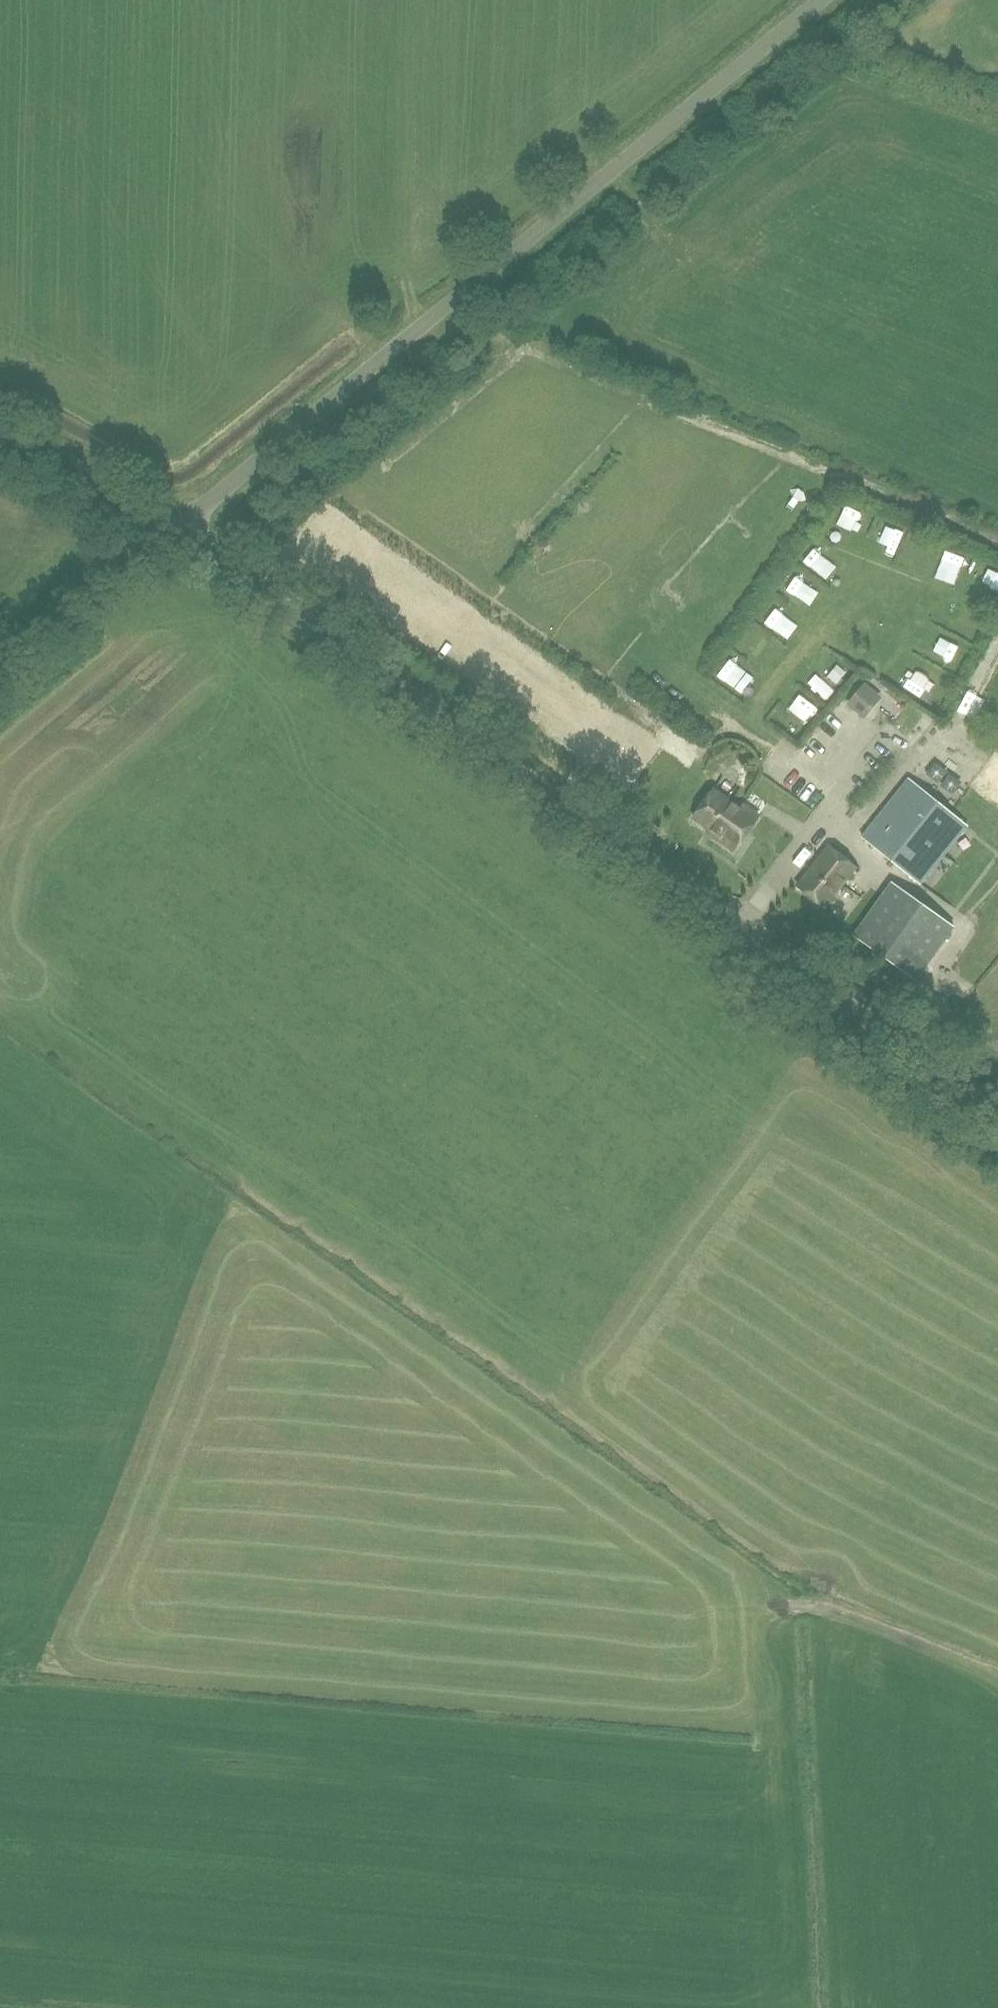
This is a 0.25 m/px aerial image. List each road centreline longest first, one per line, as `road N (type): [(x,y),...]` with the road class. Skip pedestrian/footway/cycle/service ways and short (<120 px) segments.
road 1 (unclassified): [(176,528),(997,1109)]
road 2 (unclassified): [(176,528),(820,0)]
road 3 (unclassified): [(0,429),(176,528)]

